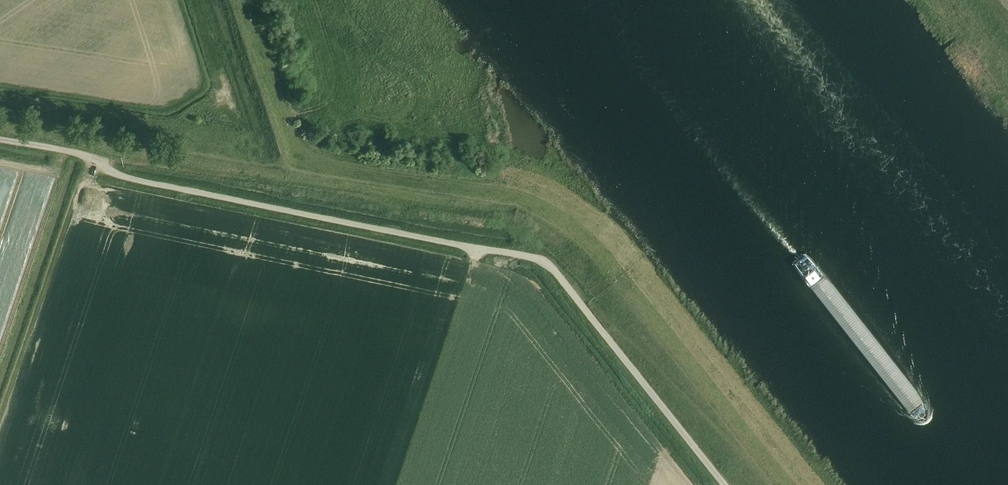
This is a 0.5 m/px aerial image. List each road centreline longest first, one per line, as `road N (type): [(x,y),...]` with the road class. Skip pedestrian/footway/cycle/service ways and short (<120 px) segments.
road 1 (unclassified): [(725,484),(546,260),(123,177),(75,152),(0,140)]

